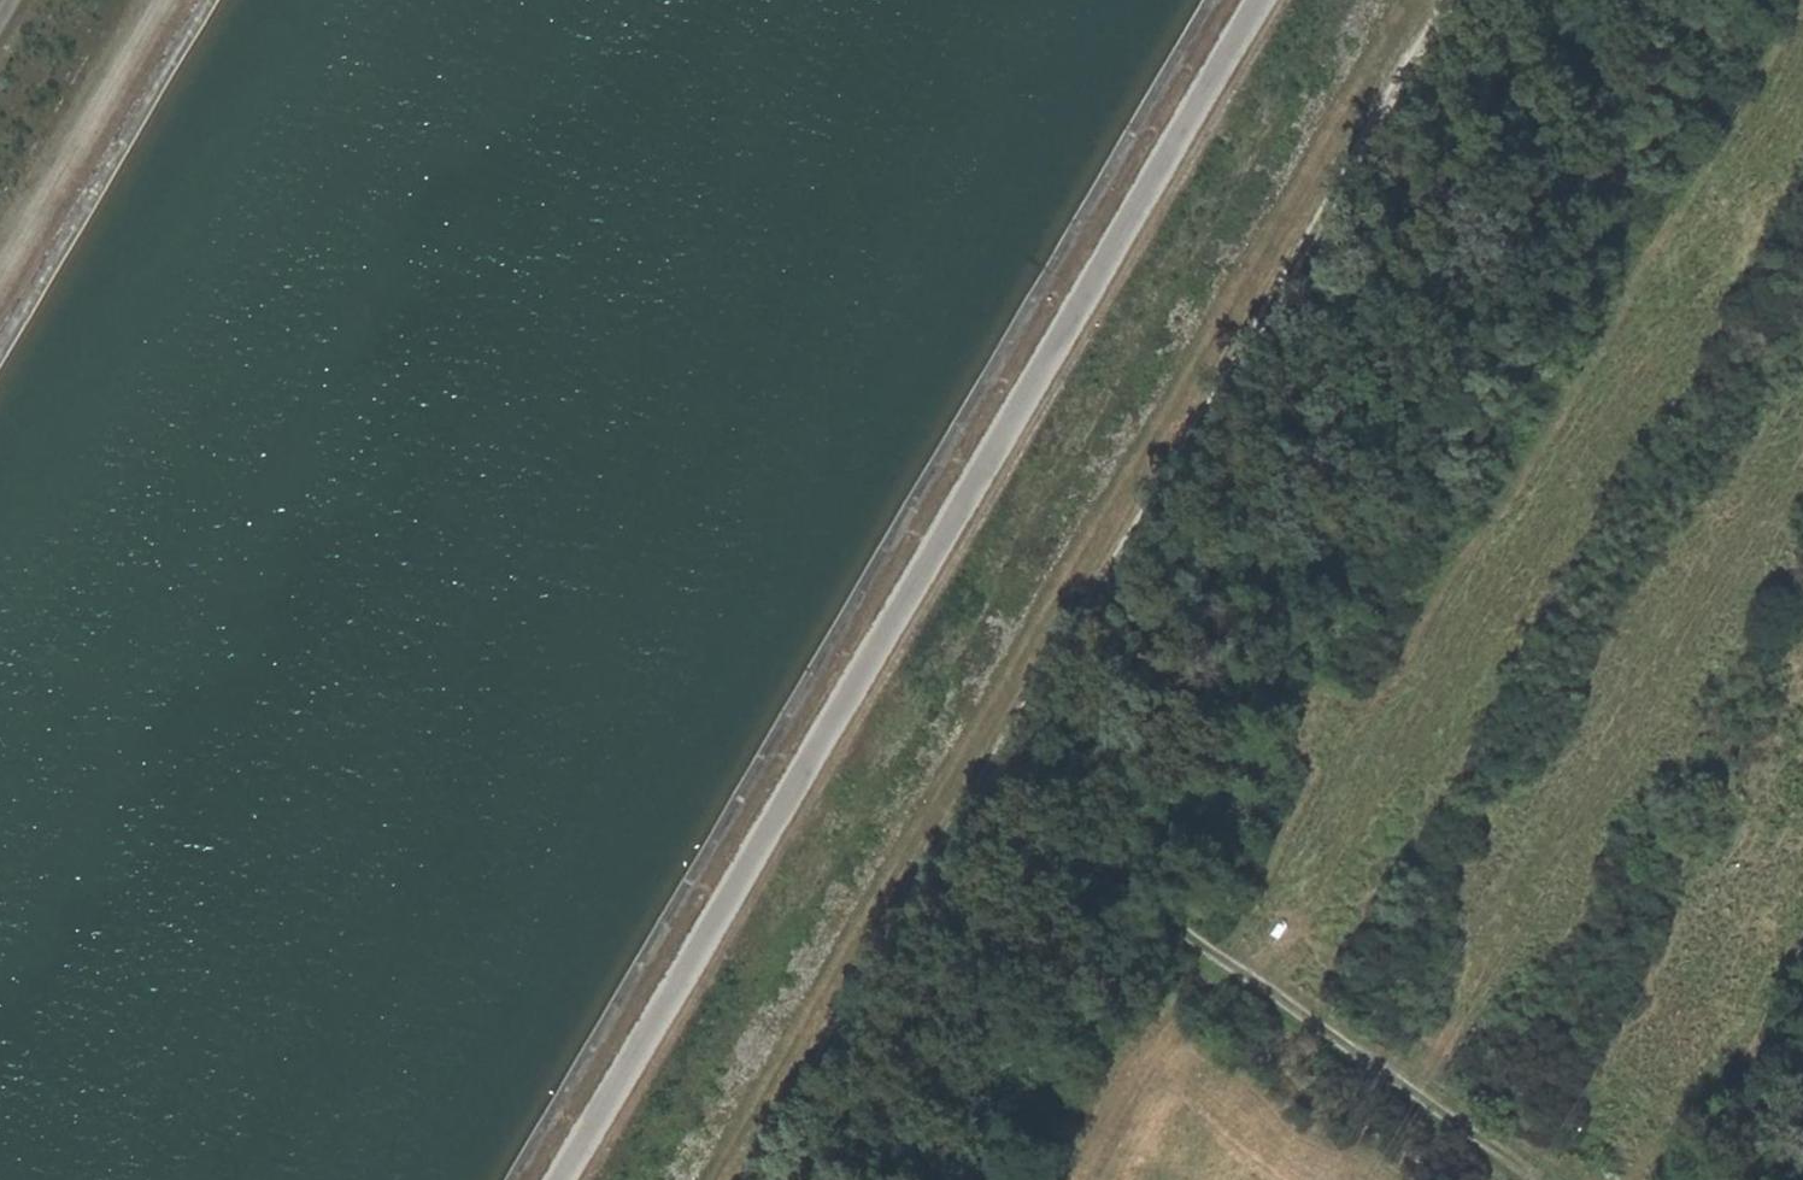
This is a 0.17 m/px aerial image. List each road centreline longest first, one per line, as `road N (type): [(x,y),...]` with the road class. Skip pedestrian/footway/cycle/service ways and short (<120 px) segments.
road 1 (track): [(754,1179),(1456,0)]
road 2 (track): [(0,276),(163,0)]

